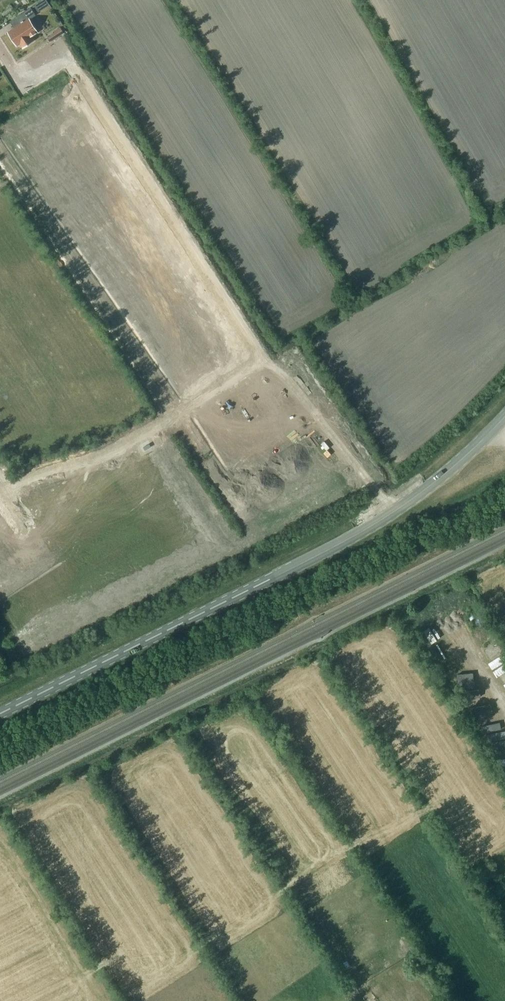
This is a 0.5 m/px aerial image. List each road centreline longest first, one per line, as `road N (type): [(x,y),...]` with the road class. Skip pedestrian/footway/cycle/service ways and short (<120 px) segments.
road 1 (residential): [(0,48),(20,80),(63,54),(255,349)]
road 2 (tertiary): [(0,713),(339,543)]
road 3 (residential): [(3,488),(101,456),(262,359)]
road 4 (residential): [(396,511),(263,345),(255,349)]
road 5 (tertiary): [(504,417),(396,511)]

